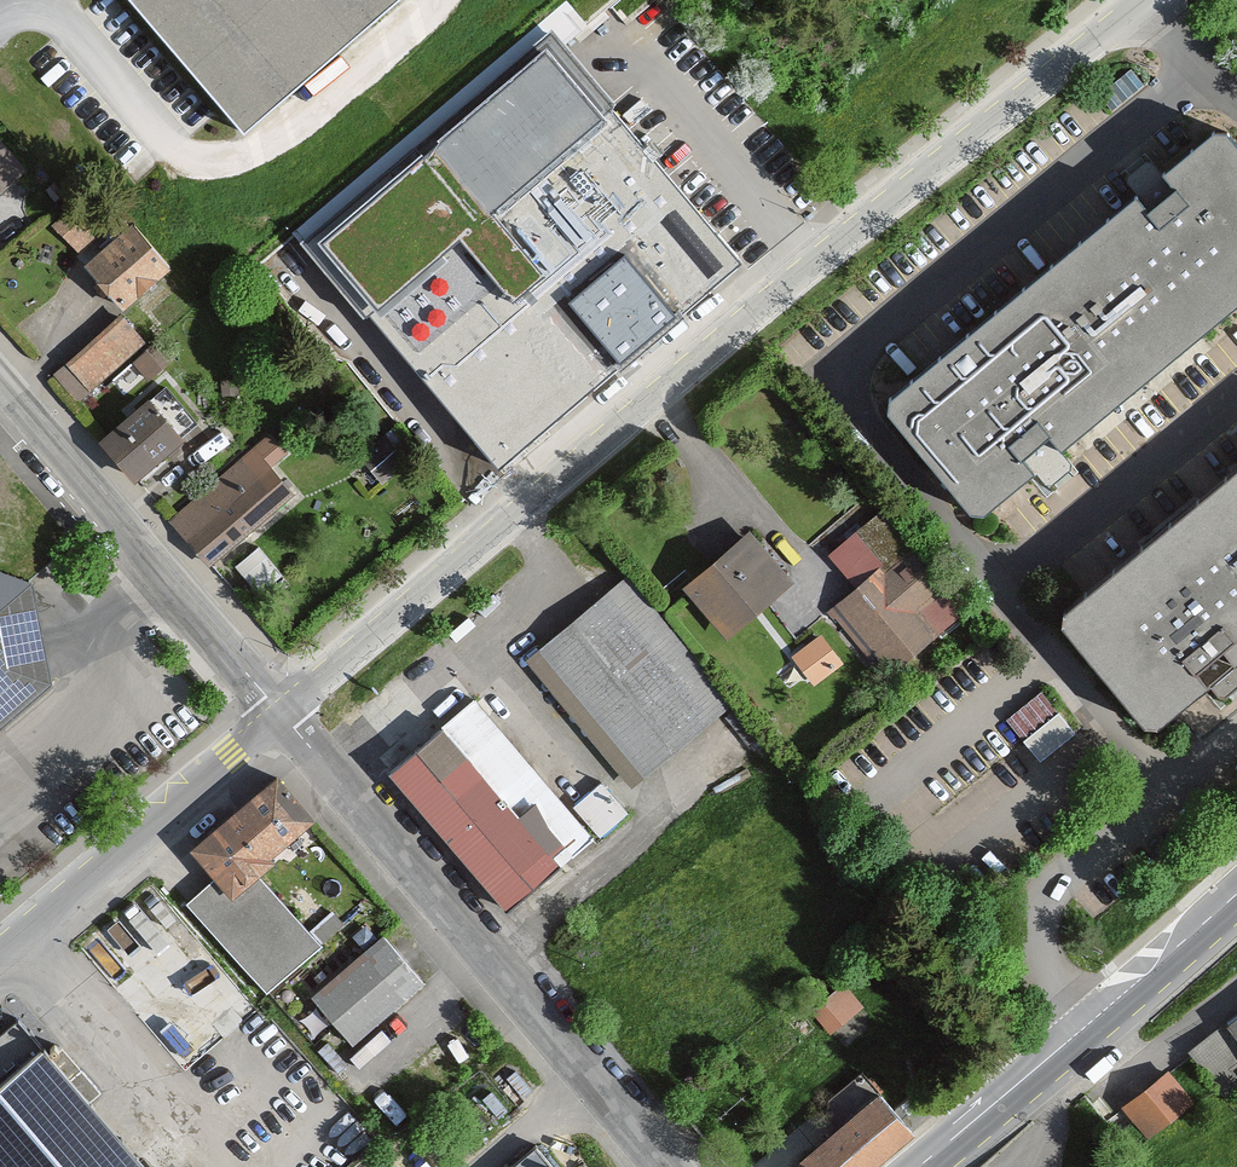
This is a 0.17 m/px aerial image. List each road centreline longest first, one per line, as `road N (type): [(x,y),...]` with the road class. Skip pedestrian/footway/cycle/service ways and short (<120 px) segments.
road 1 (primary): [(1146,0),(736,328),(280,715)]
road 2 (unclassified): [(280,715),(663,1166)]
road 3 (unclassified): [(0,392),(280,715)]
road 4 (primary): [(918,1166),(1236,895)]
road 5 (primary): [(280,715),(0,955)]
road 6 (trunk): [(827,1166),(689,904)]

